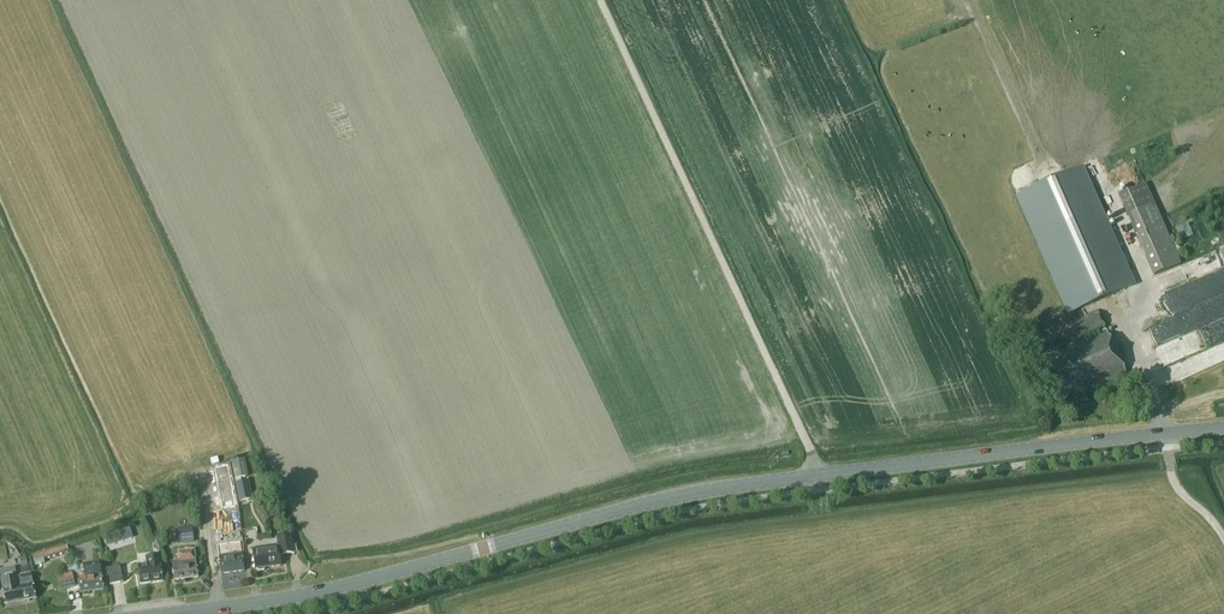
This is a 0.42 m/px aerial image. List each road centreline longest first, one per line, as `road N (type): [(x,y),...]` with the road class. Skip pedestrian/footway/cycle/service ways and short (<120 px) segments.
road 1 (tertiary): [(1223,428),(694,493),(490,548)]
road 2 (tertiary): [(163,613),(293,597),(490,548)]

